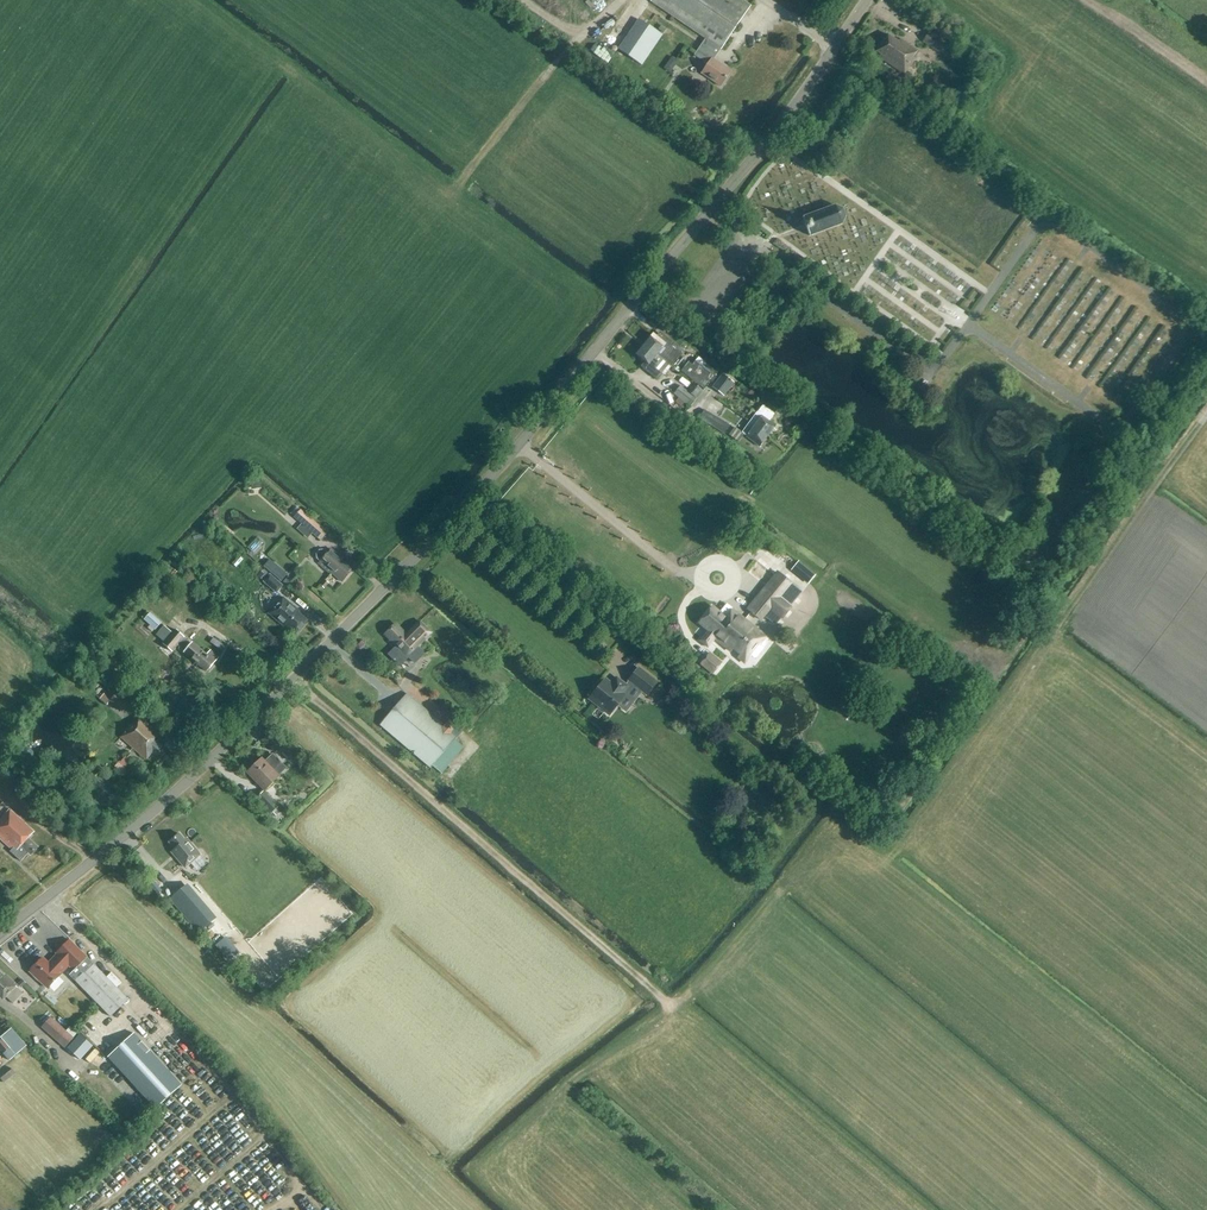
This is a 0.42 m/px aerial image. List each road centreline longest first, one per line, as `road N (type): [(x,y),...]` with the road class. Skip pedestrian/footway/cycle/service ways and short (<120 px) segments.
road 1 (unclassified): [(0,932),(173,793),(475,493),(754,156),(860,0)]

